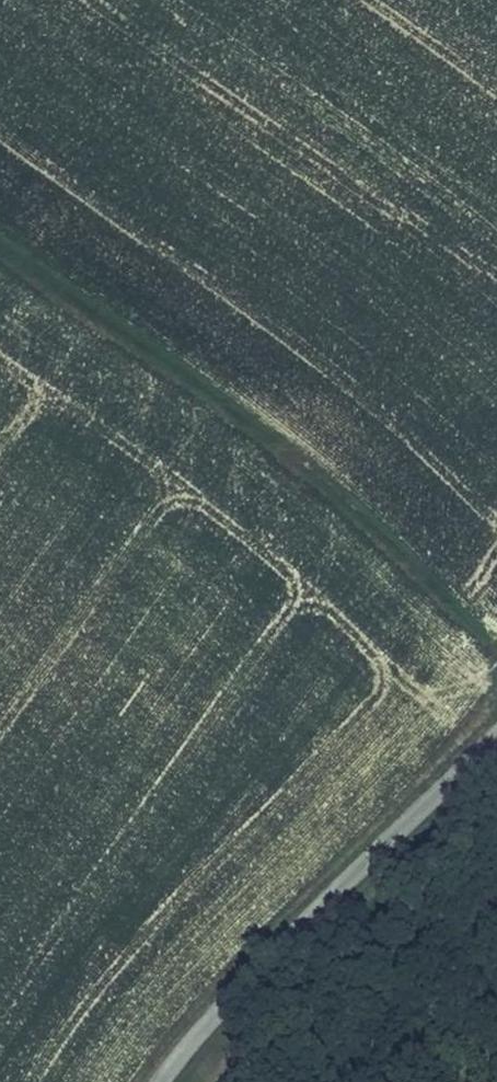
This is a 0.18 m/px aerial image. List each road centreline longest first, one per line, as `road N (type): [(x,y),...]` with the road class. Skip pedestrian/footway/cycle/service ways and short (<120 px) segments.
road 1 (unclassified): [(160,1081),(238,990),(496,733)]

